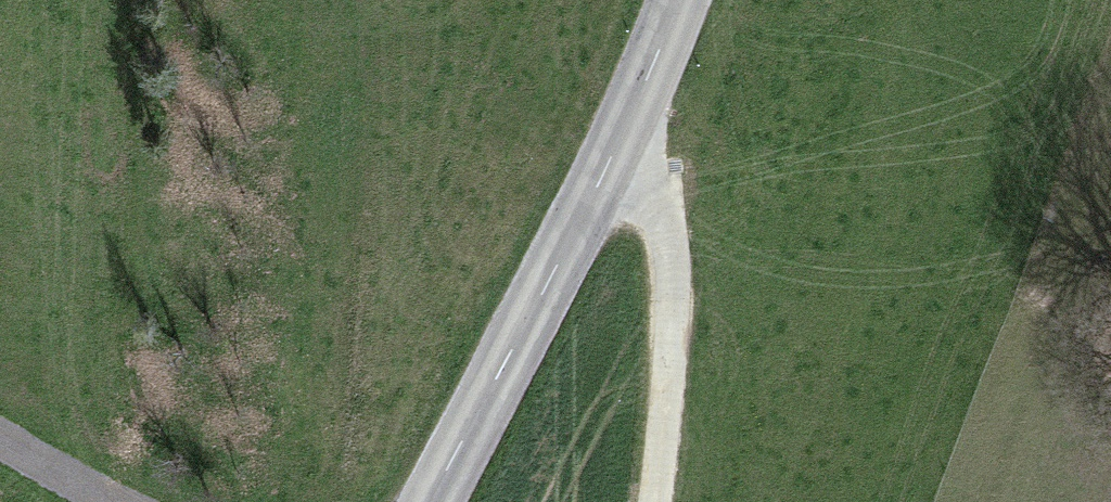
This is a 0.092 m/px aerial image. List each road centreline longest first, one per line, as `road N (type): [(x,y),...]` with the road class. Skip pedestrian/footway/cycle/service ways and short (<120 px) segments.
road 1 (tertiary): [(430,501),(625,142),(676,0)]
road 2 (track): [(625,142),(659,203),(663,303),(651,501)]
road 3 (track): [(106,501),(0,441)]

